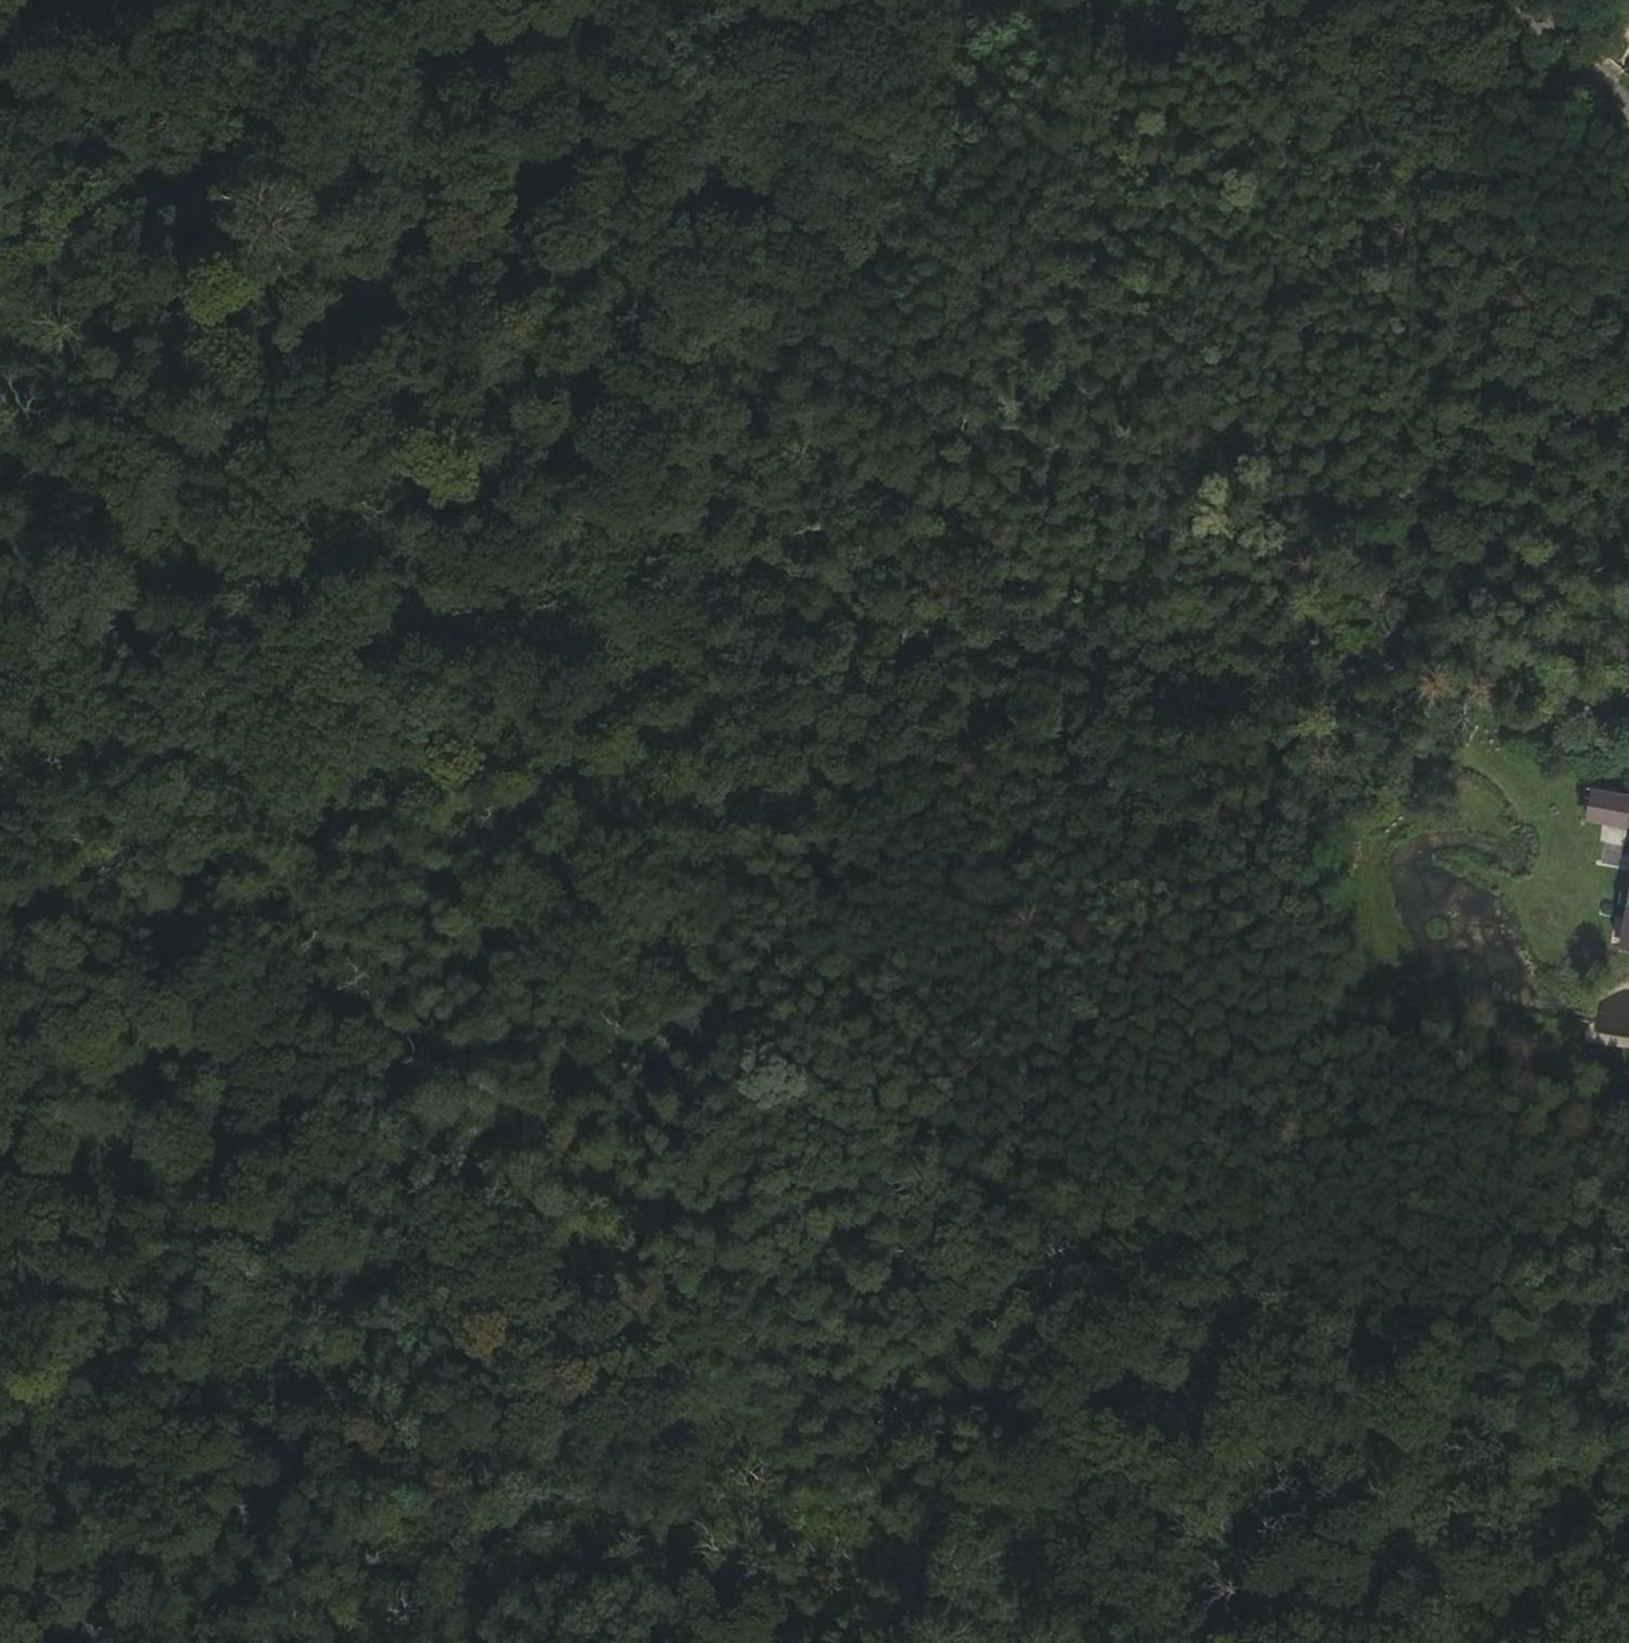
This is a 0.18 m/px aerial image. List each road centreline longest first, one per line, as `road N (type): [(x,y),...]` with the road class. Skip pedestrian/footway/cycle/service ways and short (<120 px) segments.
road 1 (unclassified): [(1628,113),(1502,0)]

